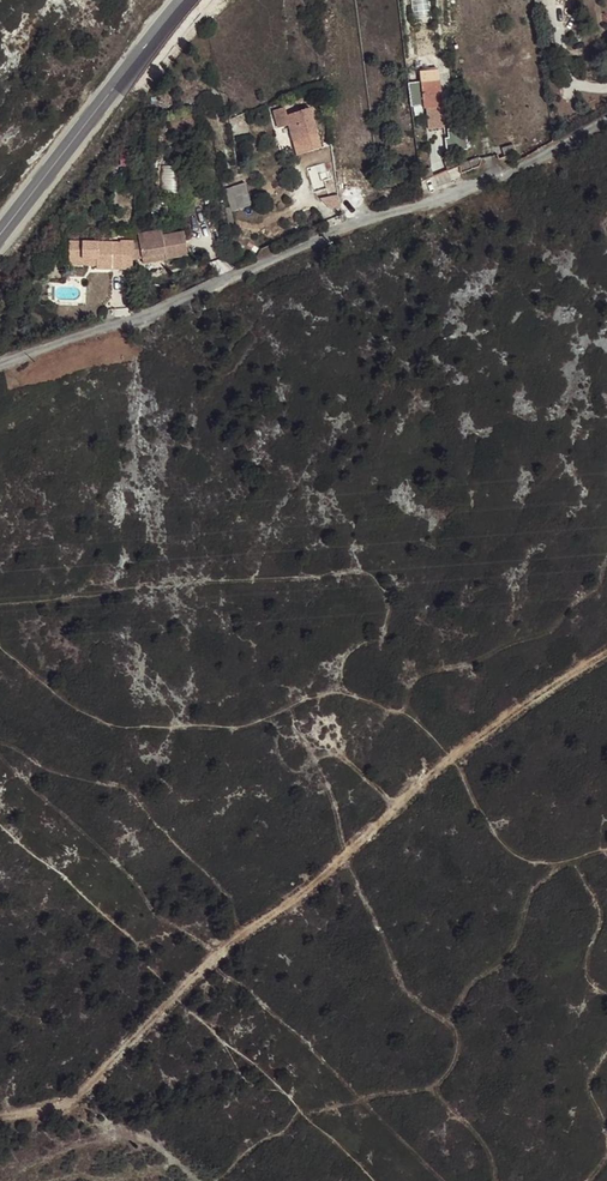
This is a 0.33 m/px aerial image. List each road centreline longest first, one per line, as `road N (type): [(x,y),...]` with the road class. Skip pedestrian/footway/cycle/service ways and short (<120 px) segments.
road 1 (track): [(606,644),(460,741),(306,890),(167,994),(54,1104),(0,1111)]
road 2 (residential): [(0,362),(141,318),(343,227),(486,180),(606,120)]
road 3 (secondary): [(0,232),(183,0)]

